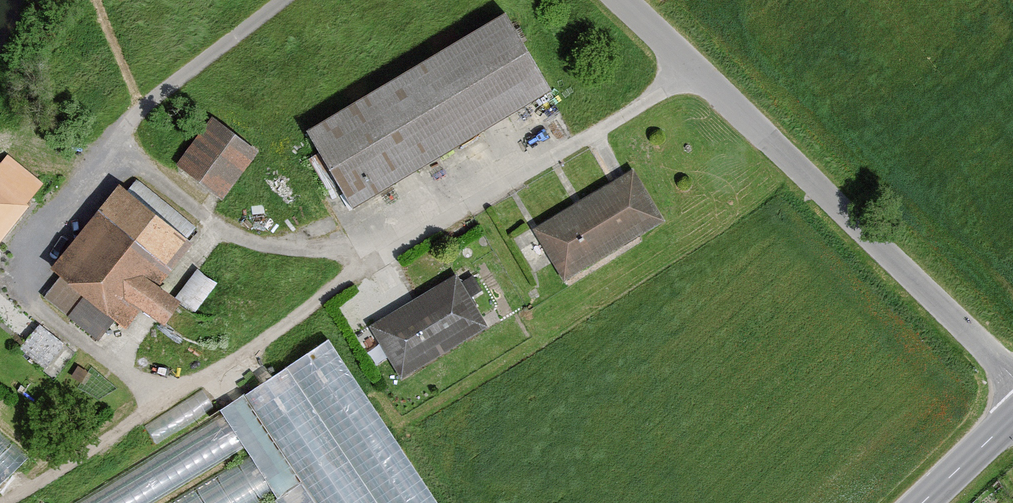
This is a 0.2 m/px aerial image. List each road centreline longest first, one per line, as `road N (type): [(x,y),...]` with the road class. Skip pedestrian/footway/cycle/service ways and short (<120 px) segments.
road 1 (unclassified): [(621,0),(1012,378)]
road 2 (residential): [(284,0),(134,118),(17,277)]
road 3 (unclassified): [(1012,417),(922,502)]

